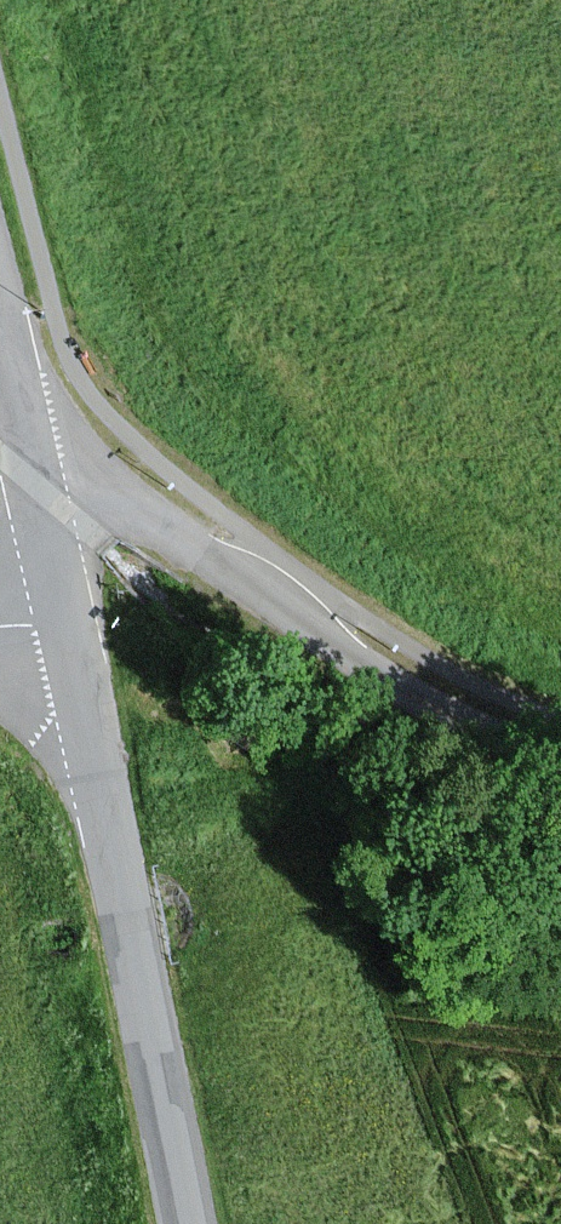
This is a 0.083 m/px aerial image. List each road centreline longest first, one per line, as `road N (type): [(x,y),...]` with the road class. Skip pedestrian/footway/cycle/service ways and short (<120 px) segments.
road 1 (unclassified): [(23,444),(80,465),(388,685),(560,761)]
road 2 (tertiary): [(181,1223),(61,618)]
road 3 (tertiary): [(61,618),(23,444)]

